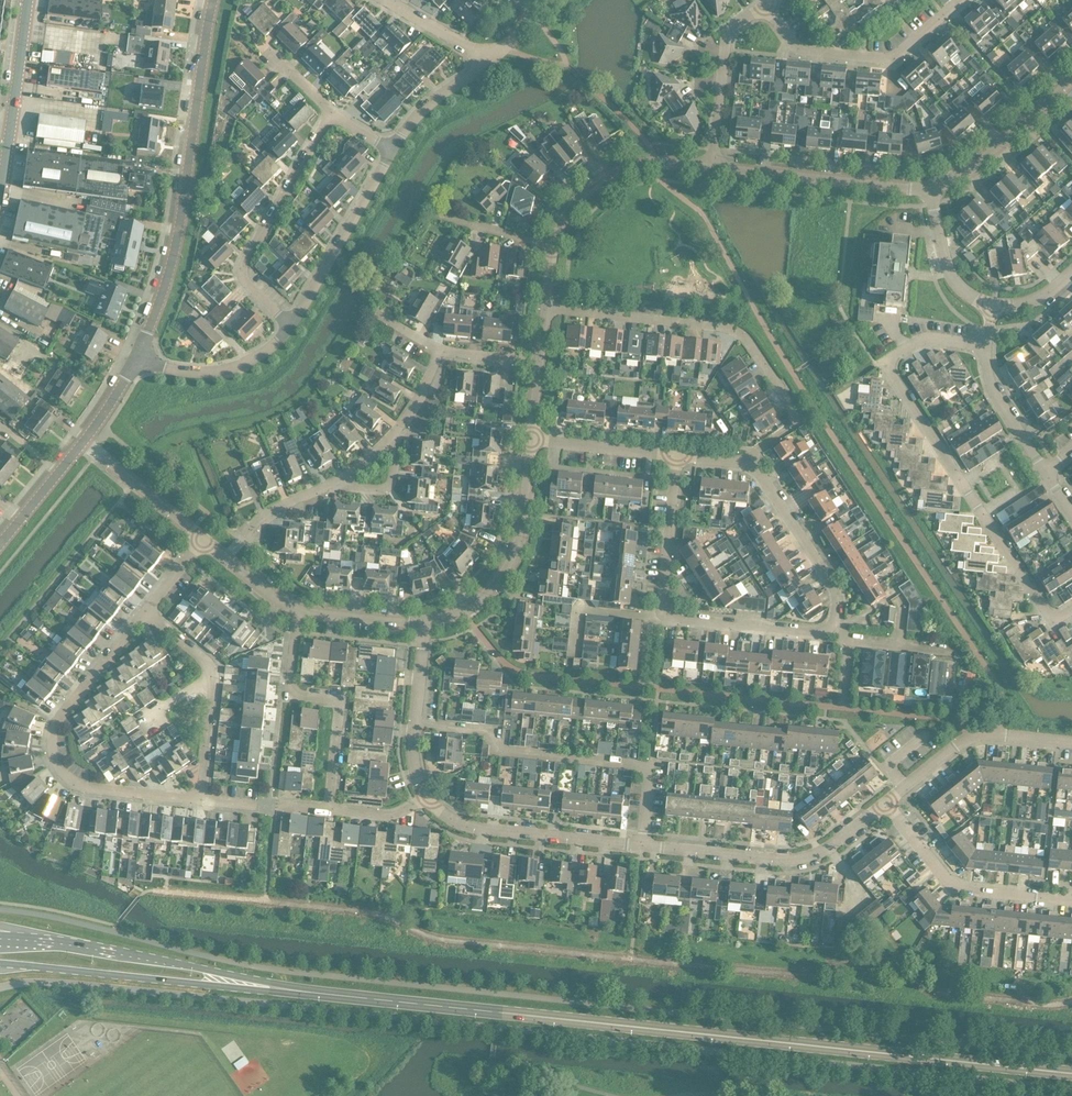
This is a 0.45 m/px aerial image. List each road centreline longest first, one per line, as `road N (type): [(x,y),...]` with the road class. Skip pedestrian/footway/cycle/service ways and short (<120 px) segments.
road 1 (secondary): [(1071,1073),(270,987)]
road 2 (residential): [(1071,608),(1048,615),(890,366),(918,339),(987,341)]
road 3 (unclassified): [(136,358),(176,259),(215,0)]
road 4 (residential): [(746,462),(795,421),(747,338),(547,308)]
road 5 (unclassified): [(200,798),(86,788),(67,780),(52,749),(56,721),(149,613)]
road 6 (residential): [(643,844),(651,765),(504,750),(491,729),(416,724)]
road 7 (secondary): [(270,987),(193,966),(0,936)]
road 8 (secondary): [(0,964),(270,987)]
road 9 (residential): [(289,327),(244,280),(245,265),(331,114)]
road 10 (residential): [(766,3),(803,49),(888,59),(961,0)]
road 11 (unclassified): [(329,810),(339,710),(331,699),(292,691),(297,610)]
road 12 (residential): [(531,439),(508,564),(465,608),(425,624)]
road 13 (residential): [(643,844),(490,832),(459,825),(427,797)]
road 14 (residential): [(1071,901),(955,888),(888,804)]
road 15 (residential): [(933,186),(715,166)]
road 16 (residential): [(1071,743),(968,739),(888,804)]
road 17 (residential): [(289,327),(391,152)]
road 18 (residential): [(715,166),(655,161),(610,173),(580,195),(553,244)]
road 19 (residential): [(830,849),(793,861),(643,844)]
road 20 (residential): [(834,622),(831,584),(746,462)]
road 21 (residential): [(715,166),(729,31),(766,3)]
road 22 (residential): [(933,186),(980,164),(1071,82)]
road 23 (residential): [(834,622),(817,632),(666,613)]
road 24 (residential): [(136,358),(221,373),(274,347),(289,327)]
road 25 (residential): [(666,613),(677,456)]
road 26 (residential): [(203,540),(82,441)]
road 27 (residential): [(1046,473),(989,383),(987,341)]
road 28 (residential): [(677,456),(531,439)]
road 29 (residential): [(992,307),(946,268),(933,186)]
road 30 (residential): [(391,152),(410,124),(490,59)]
road 31 (unclassified): [(0,544),(82,441)]
road 32 (residential): [(957,649),(851,639),(834,622)]
road 33 (unclassified): [(226,558),(267,513),(330,484)]
road 34 (residential): [(425,624),(297,610)]
road 35 (unclassified): [(12,124),(28,0)]
road 36 (residential): [(490,59),(381,0)]
road 37 (residential): [(200,798),(213,677)]
road 38 (residential): [(553,244),(437,214)]

